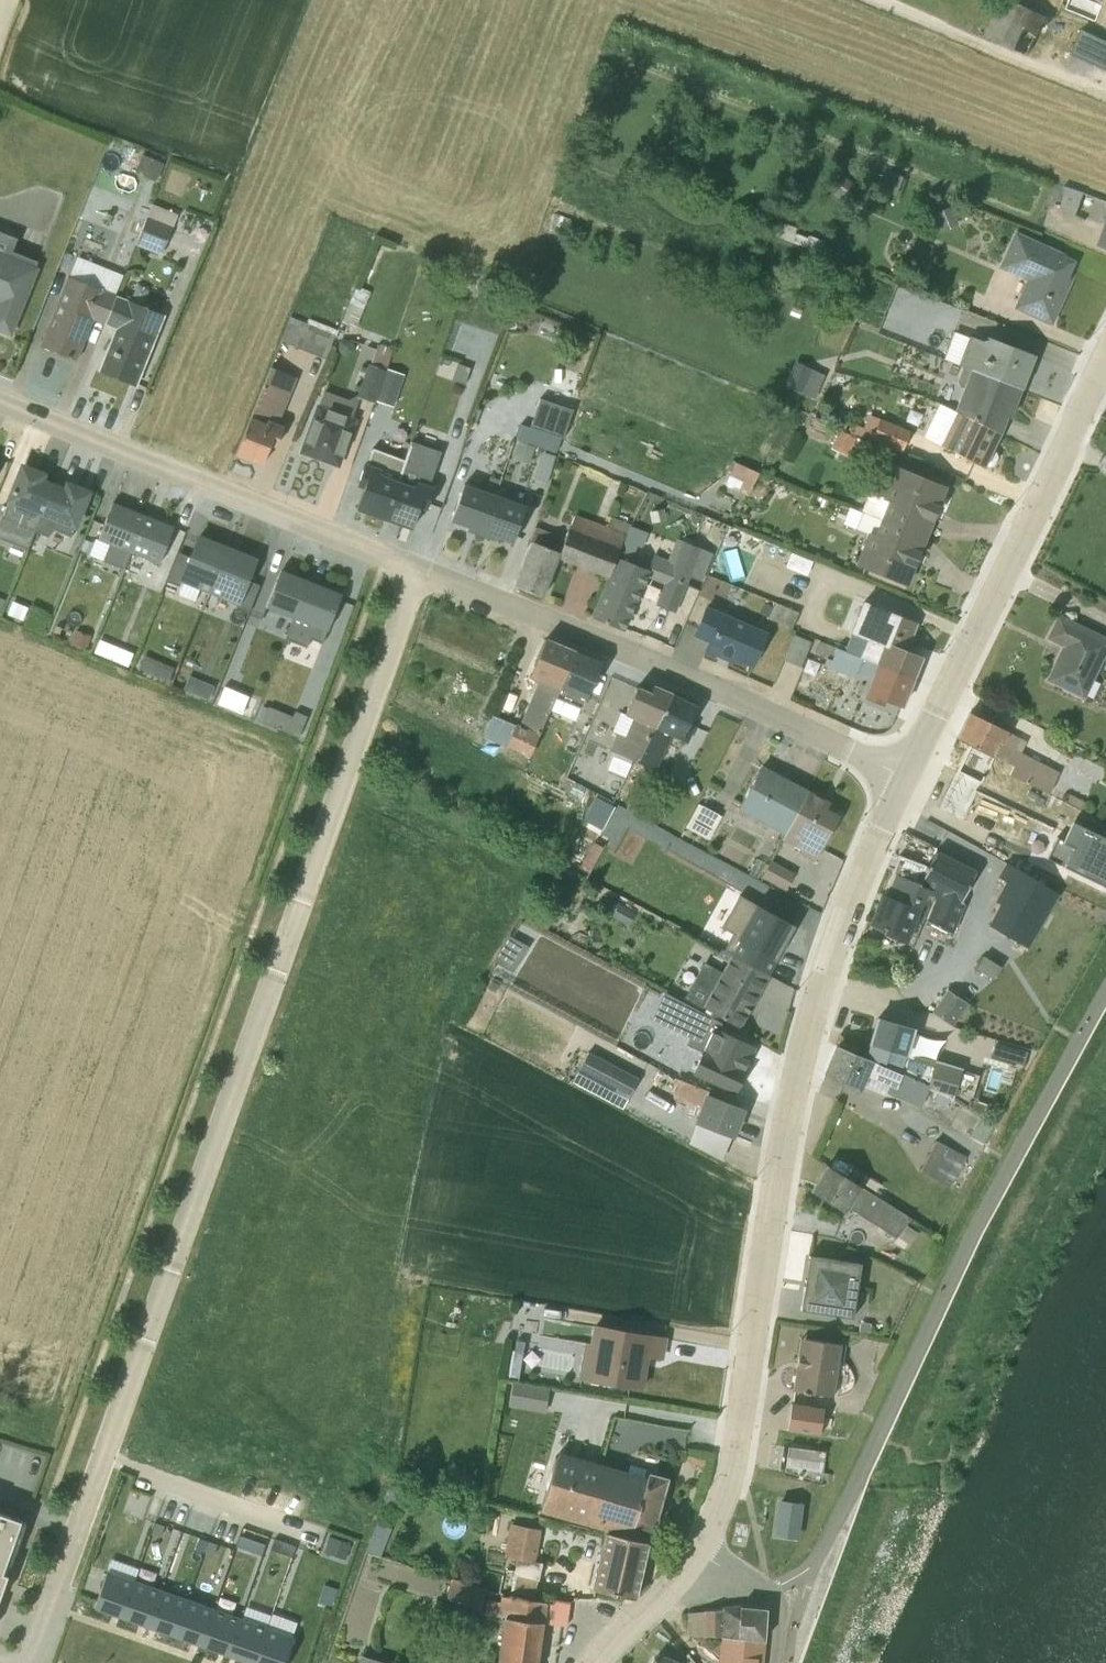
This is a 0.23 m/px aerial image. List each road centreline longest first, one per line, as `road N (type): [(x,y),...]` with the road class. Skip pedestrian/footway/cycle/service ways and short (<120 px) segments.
road 1 (unclassified): [(409,563),(47,1601)]
road 2 (tertiary): [(695,1550),(729,1472),(787,1103),(813,1004),(865,856),(905,774)]
road 3 (residential): [(409,563),(905,774)]
road 4 (tertiary): [(905,774),(1105,356)]
road 5 (residential): [(0,399),(409,563)]
road 6 (residential): [(773,1662),(777,1607),(768,1591),(695,1550)]
road 7 (tertiary): [(603,1662),(695,1550)]

